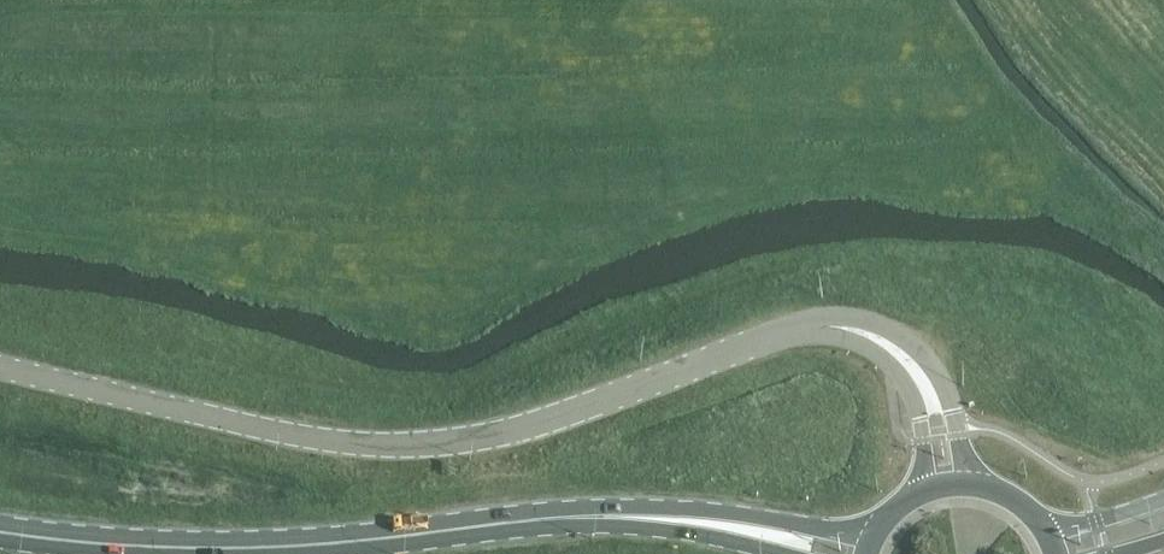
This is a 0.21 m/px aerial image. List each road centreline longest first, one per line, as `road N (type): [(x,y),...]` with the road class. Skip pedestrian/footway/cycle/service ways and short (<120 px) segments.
road 1 (tertiary): [(925,387),(880,342),(849,329),(819,329),(493,437),(422,449),(325,445),(0,369)]
road 2 (primary): [(734,529),(559,521),(219,552),(0,535)]
road 3 (primary): [(879,533),(734,529)]
road 4 (primary): [(1163,505),(1098,527),(1044,531)]

